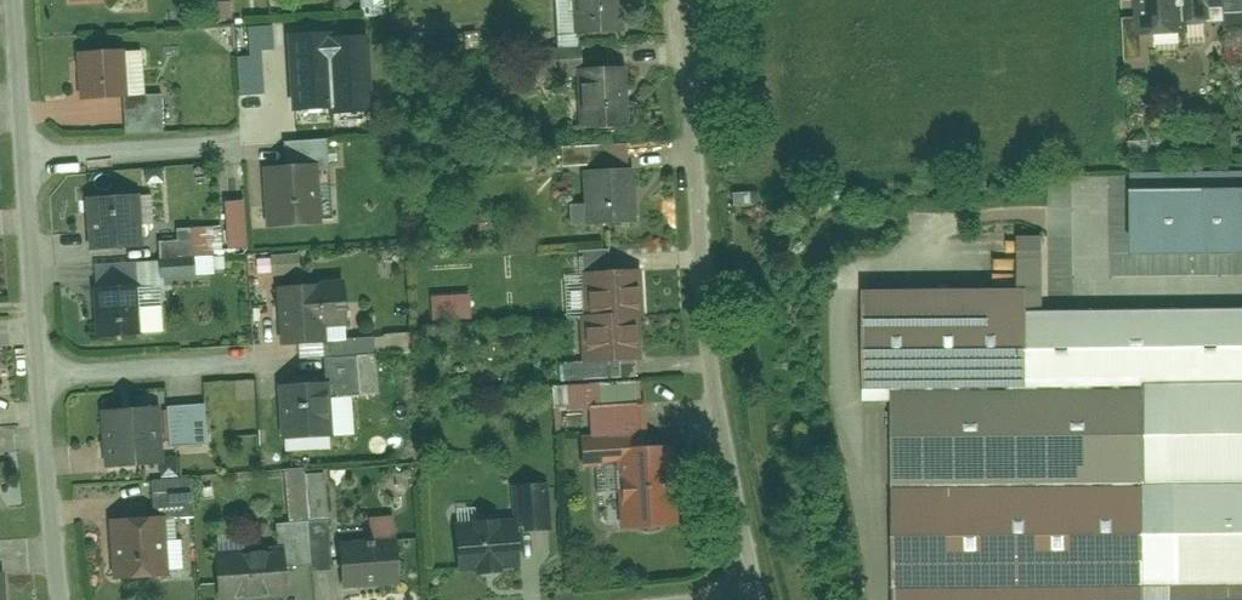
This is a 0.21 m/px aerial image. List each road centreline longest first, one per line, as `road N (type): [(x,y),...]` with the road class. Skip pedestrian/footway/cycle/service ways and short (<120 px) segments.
road 1 (residential): [(685,0),(714,369),(759,598)]
road 2 (residential): [(20,0),(64,599)]

